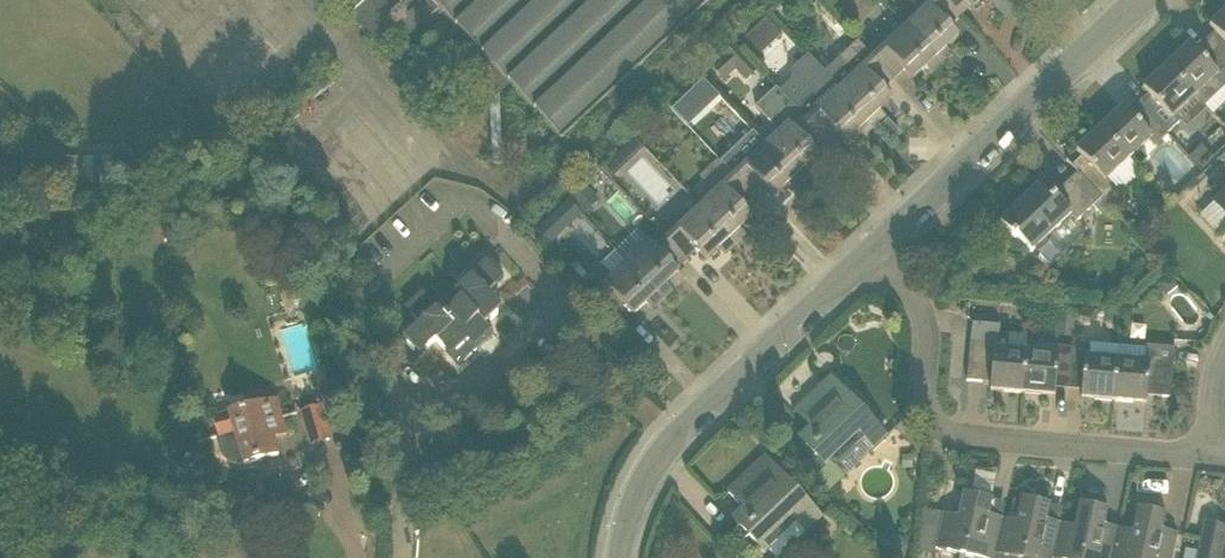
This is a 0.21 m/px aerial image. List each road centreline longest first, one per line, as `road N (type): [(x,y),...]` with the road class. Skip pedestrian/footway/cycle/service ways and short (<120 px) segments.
road 1 (residential): [(871,254),(915,299),(926,329),(922,393),(929,417),(948,436),(1211,457)]
road 2 (residential): [(622,557),(632,510),(673,439),(871,254)]
road 3 (residential): [(871,254),(1152,0)]

